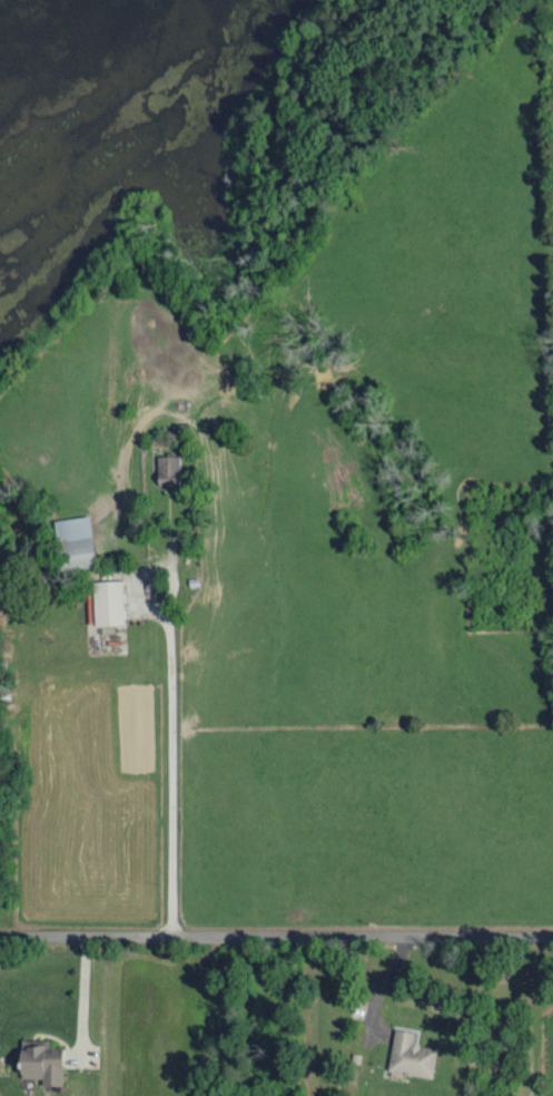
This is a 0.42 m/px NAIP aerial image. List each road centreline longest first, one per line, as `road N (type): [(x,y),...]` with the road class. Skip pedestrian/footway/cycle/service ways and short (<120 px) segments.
road 1 (residential): [(552,933),(0,933)]

